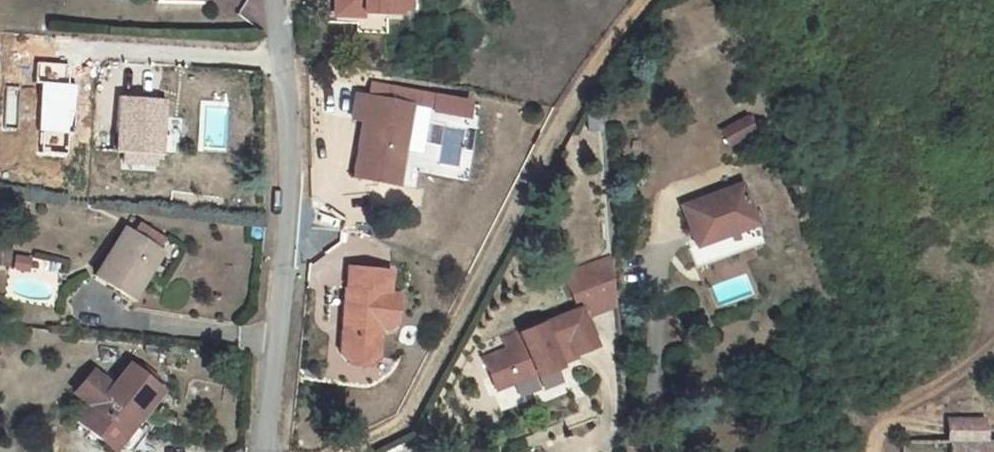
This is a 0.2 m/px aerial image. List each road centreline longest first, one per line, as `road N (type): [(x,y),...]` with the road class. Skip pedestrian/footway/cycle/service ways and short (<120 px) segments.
road 1 (track): [(354,451),(412,406),(588,73),(645,0)]
road 2 (residential): [(275,0),(287,144),(285,260),(264,451)]
road 3 (track): [(872,451),(884,424),(912,397),(966,370),(993,346)]

